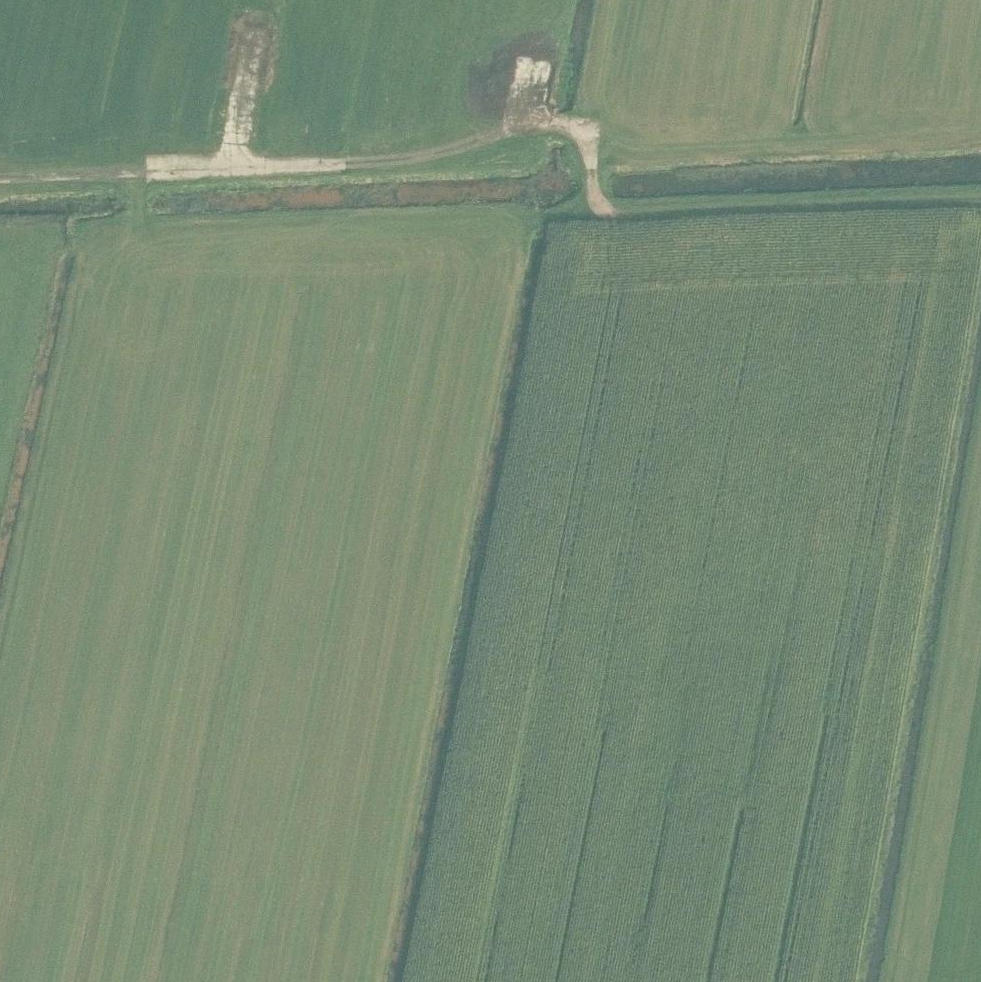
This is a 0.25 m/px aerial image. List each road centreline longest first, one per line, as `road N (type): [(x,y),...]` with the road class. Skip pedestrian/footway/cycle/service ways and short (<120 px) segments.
road 1 (track): [(573,122),(537,121),(395,159),(0,178)]

